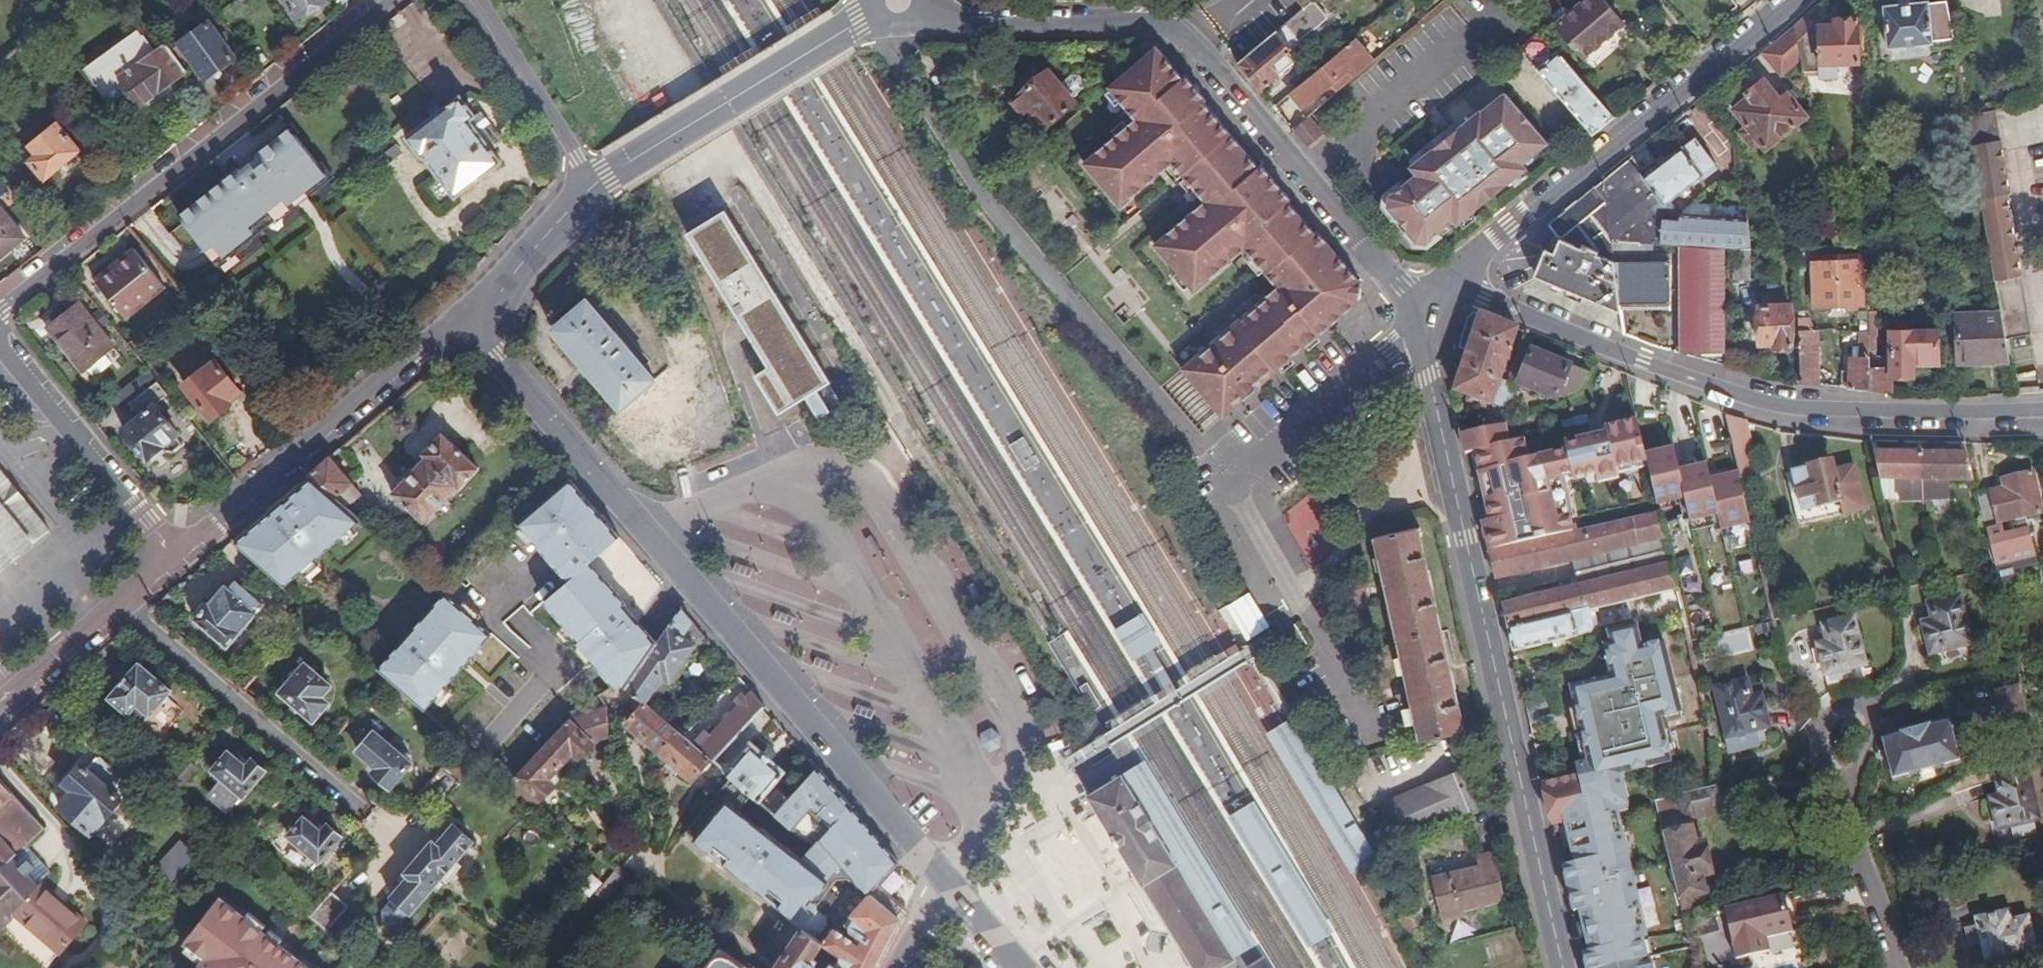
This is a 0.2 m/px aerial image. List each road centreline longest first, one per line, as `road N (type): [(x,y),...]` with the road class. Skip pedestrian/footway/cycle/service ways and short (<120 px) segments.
road 1 (residential): [(946,881),(469,325)]
road 2 (tertiary): [(1562,967),(1412,312)]
road 3 (tertiary): [(899,1),(971,27),(1129,23),(1186,39),(1412,312)]
road 4 (residential): [(1449,282),(1644,361),(1774,404),(2042,410)]
road 5 (residential): [(0,312),(398,0)]
road 6 (tertiary): [(1449,282),(1793,0)]
road 7 (residential): [(469,325),(415,351),(174,561)]
road 8 (residential): [(593,186),(899,1)]
road 9 (residential): [(0,343),(174,561)]
road 10 (residential): [(174,561),(0,702)]
road 11 (residential): [(479,0),(593,186)]
road 12 (residential): [(469,325),(593,186)]

